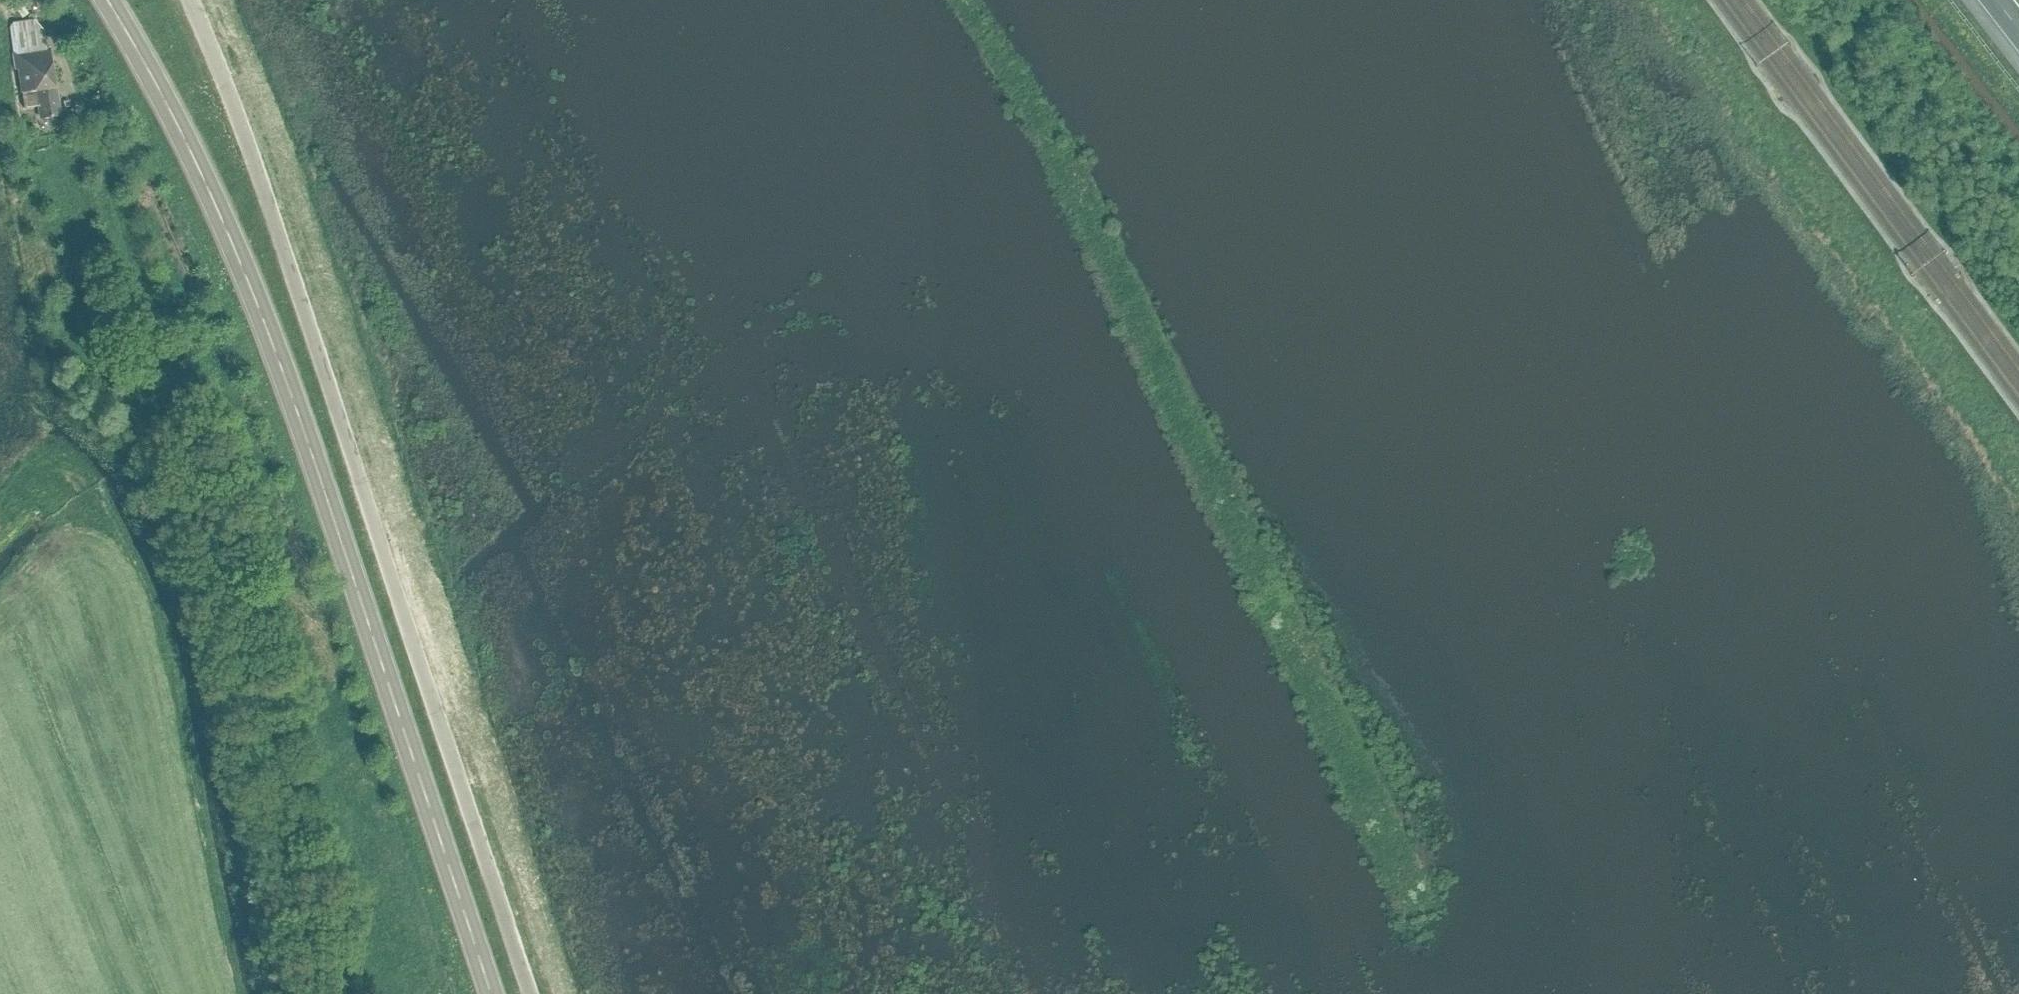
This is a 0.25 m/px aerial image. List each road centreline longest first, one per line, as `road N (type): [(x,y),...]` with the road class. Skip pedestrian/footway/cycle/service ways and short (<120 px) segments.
road 1 (secondary): [(490,993),(270,340),(197,170),(104,0)]
road 2 (unclassified): [(528,993),(285,258),(189,0)]

